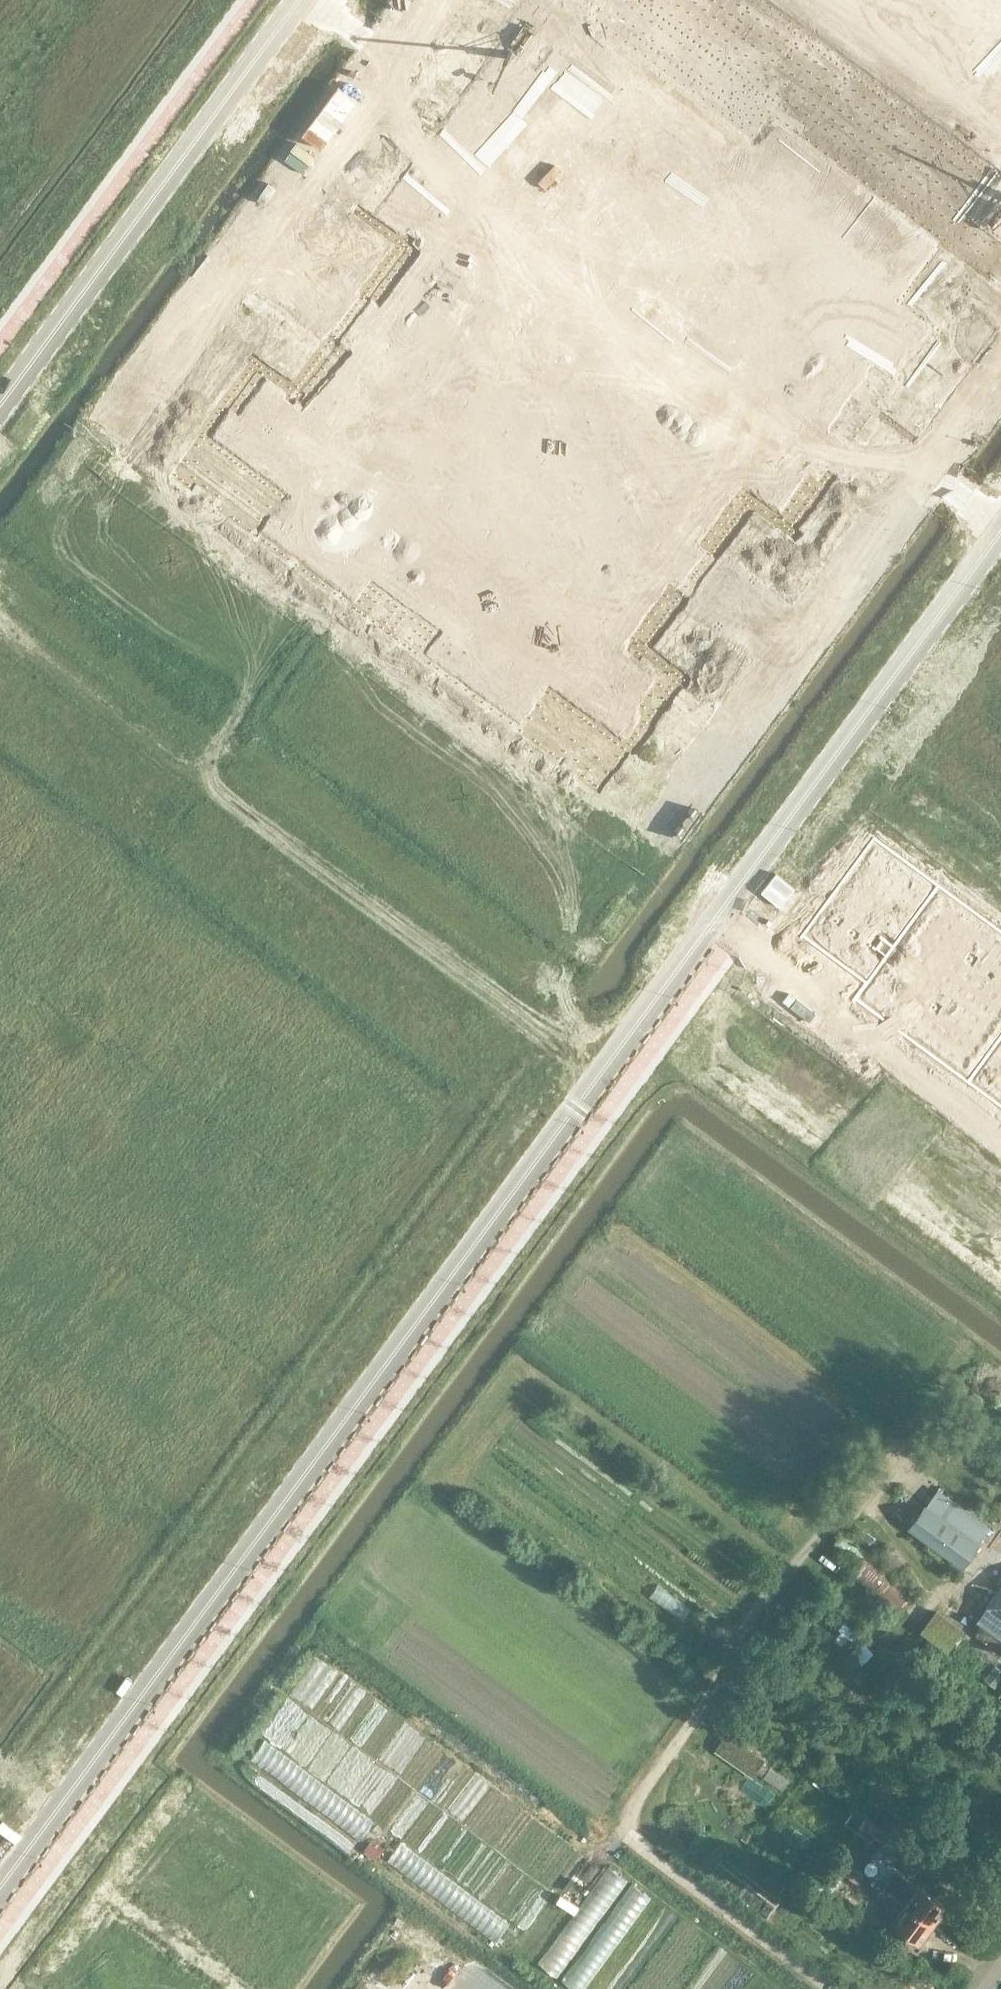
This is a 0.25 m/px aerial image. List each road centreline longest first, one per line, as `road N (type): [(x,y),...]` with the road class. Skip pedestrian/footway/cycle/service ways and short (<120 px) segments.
road 1 (unclassified): [(1000,530),(0,1886)]
road 2 (track): [(833,1988),(627,1833),(626,1824),(707,1700),(745,1622),(896,1447),(910,1404)]
road 3 (unclassified): [(0,402),(297,0)]
road 4 (track): [(859,1494),(939,1589),(914,1616)]

